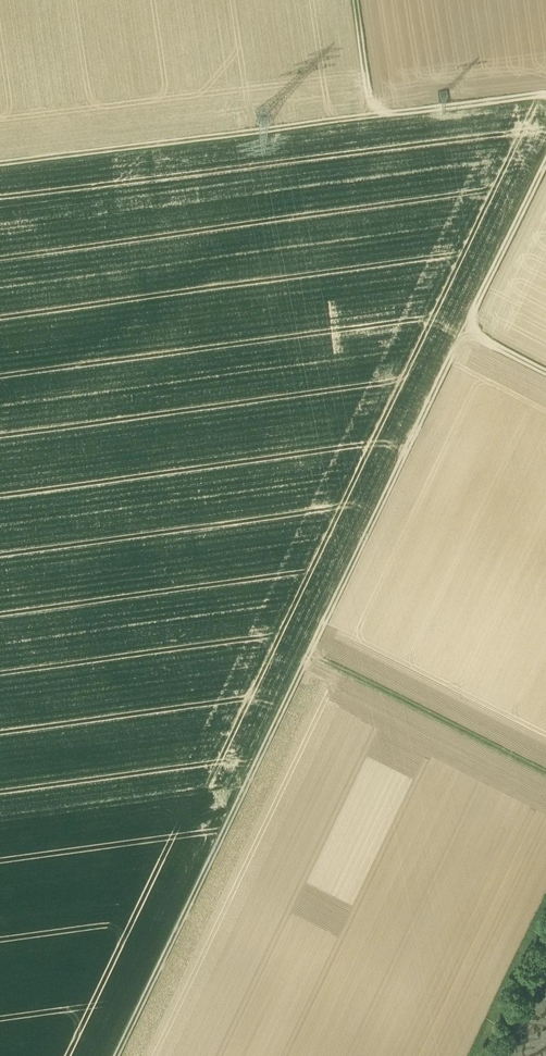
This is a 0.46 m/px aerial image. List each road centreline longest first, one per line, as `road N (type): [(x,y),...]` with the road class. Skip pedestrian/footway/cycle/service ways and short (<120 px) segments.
road 1 (track): [(545,374),(465,330),(115,1055)]
road 2 (track): [(545,95),(0,164)]
road 3 (track): [(310,654),(545,773)]
road 4 (track): [(465,330),(545,160)]

